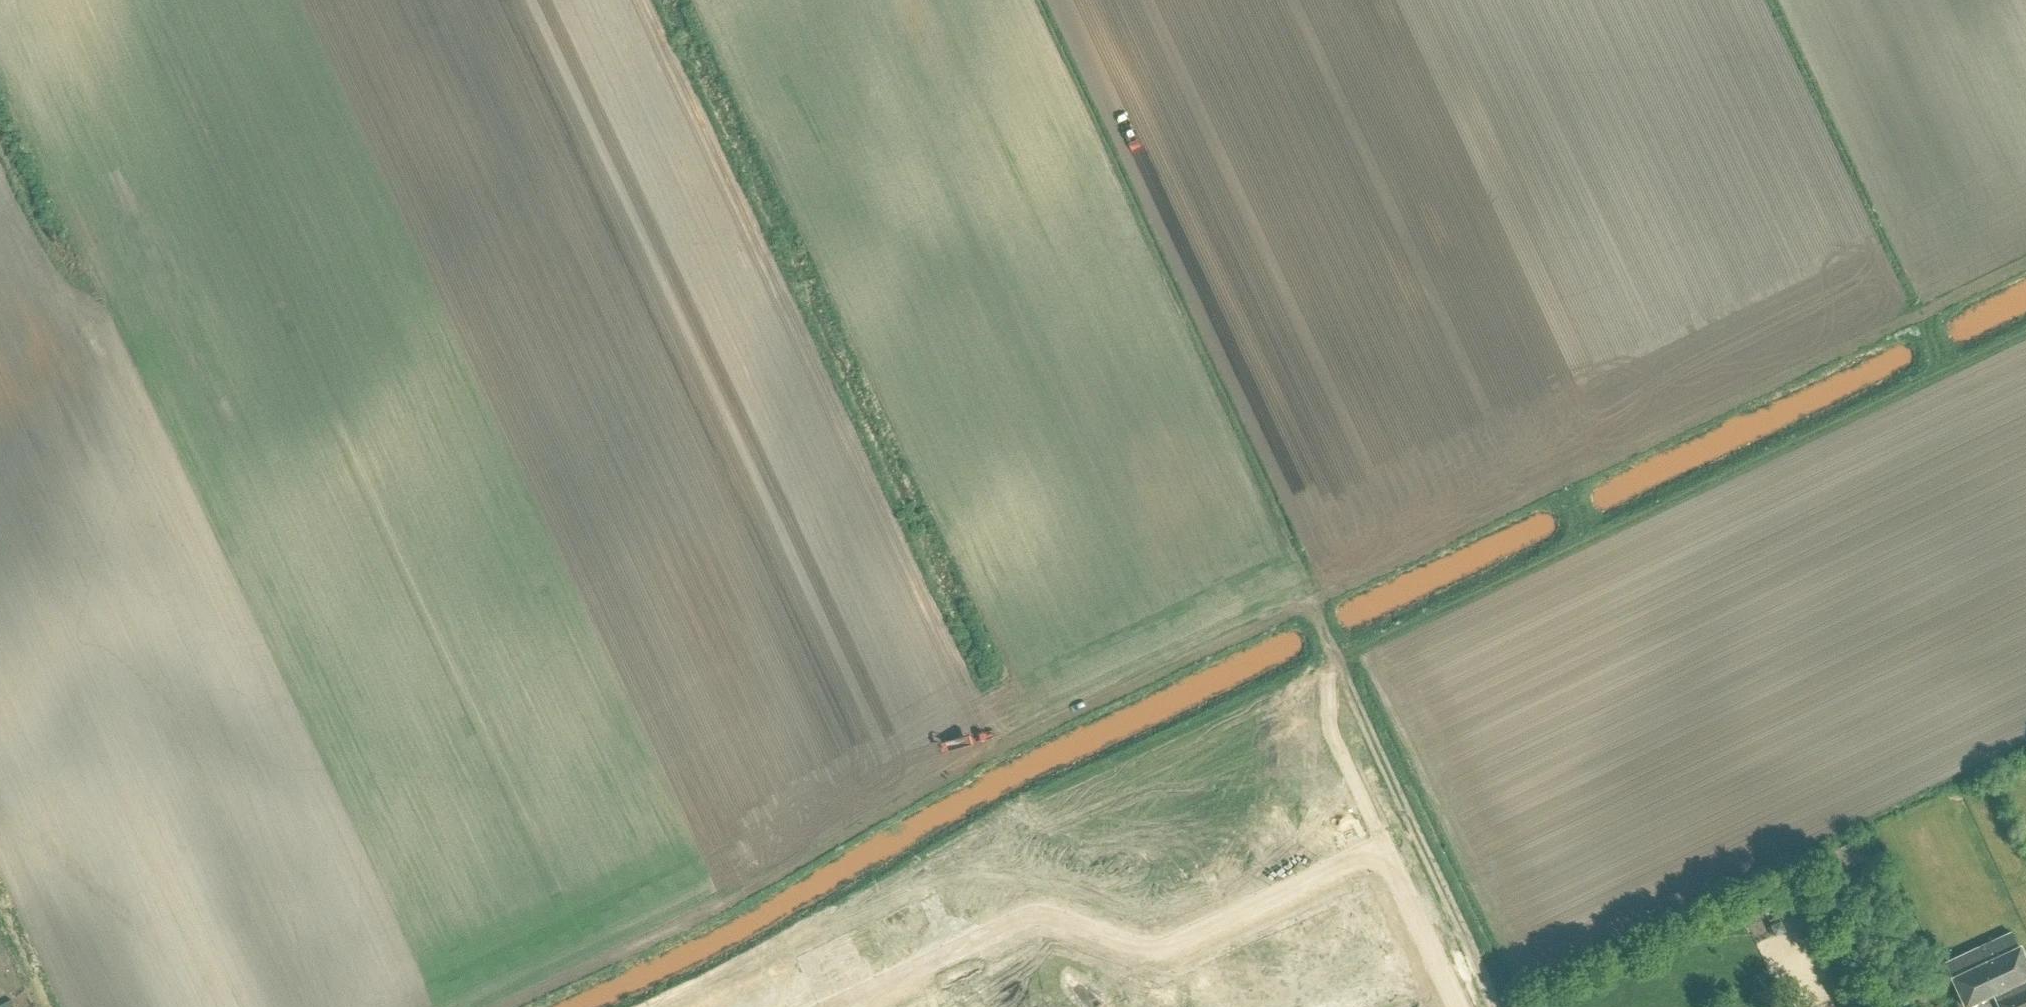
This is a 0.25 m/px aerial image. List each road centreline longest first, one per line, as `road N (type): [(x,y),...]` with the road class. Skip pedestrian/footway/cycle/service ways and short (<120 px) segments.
road 1 (track): [(1309,605),(1004,748),(741,896),(516,1006)]
road 2 (track): [(1309,605),(1342,581),(2025,264)]
road 3 (residential): [(835,1006),(1036,914),(1154,952),(1380,847),(1457,1006)]
road 4 (track): [(1380,847),(1333,741),(1329,639),(1309,605)]

